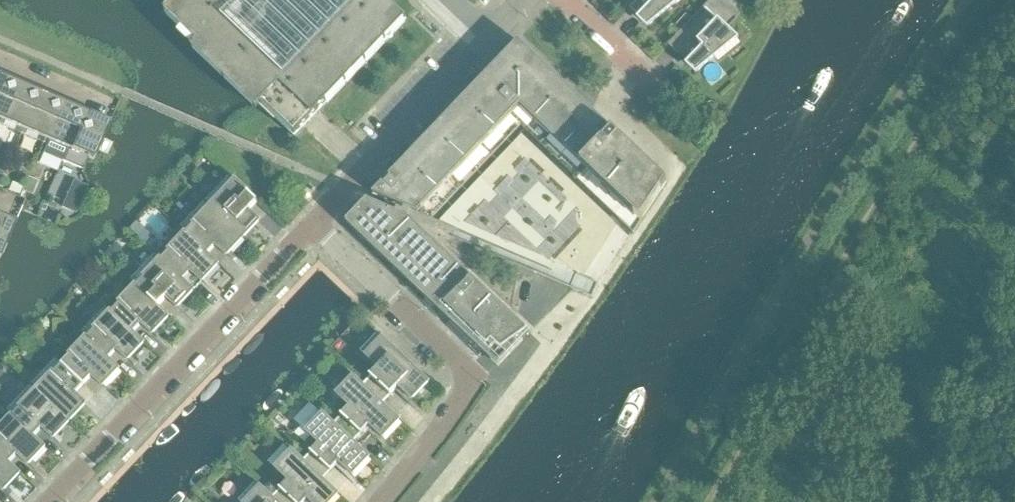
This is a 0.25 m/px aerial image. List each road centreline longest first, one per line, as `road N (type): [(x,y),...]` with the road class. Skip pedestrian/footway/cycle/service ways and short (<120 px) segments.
road 1 (residential): [(50,501),(314,224)]
road 2 (residential): [(382,501),(459,404),(469,379),(314,224)]
road 3 (residential): [(314,224),(490,34)]
road 4 (residential): [(655,86),(564,0)]

